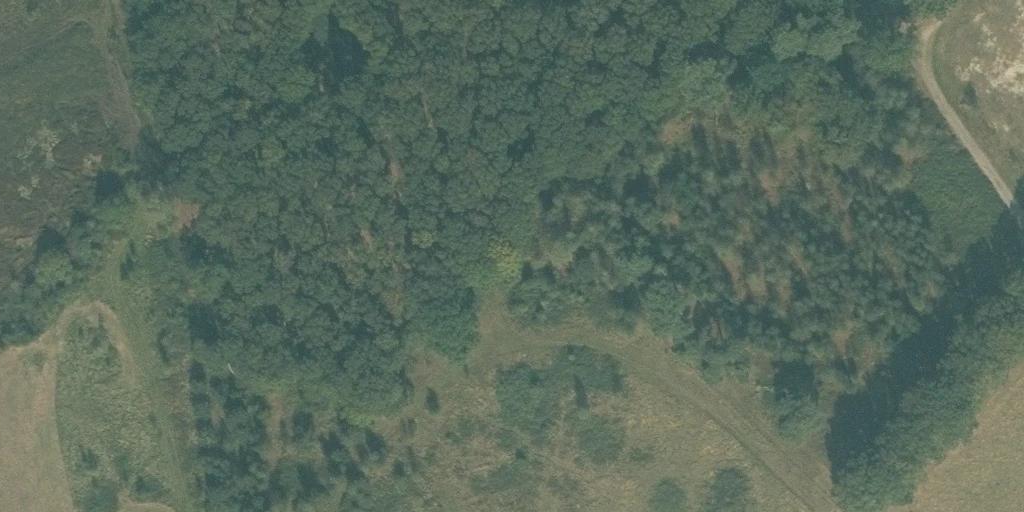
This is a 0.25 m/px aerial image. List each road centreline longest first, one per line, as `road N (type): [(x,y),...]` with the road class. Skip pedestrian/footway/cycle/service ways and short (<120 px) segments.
road 1 (track): [(331,511),(366,457),(478,338),(601,346),(684,387),(827,511)]
road 2 (track): [(193,511),(109,272),(166,187),(125,0)]
road 3 (track): [(478,338),(539,228),(745,0)]
road 4 (track): [(1023,217),(905,40),(941,0)]
road 5 (track): [(882,511),(1023,347)]

